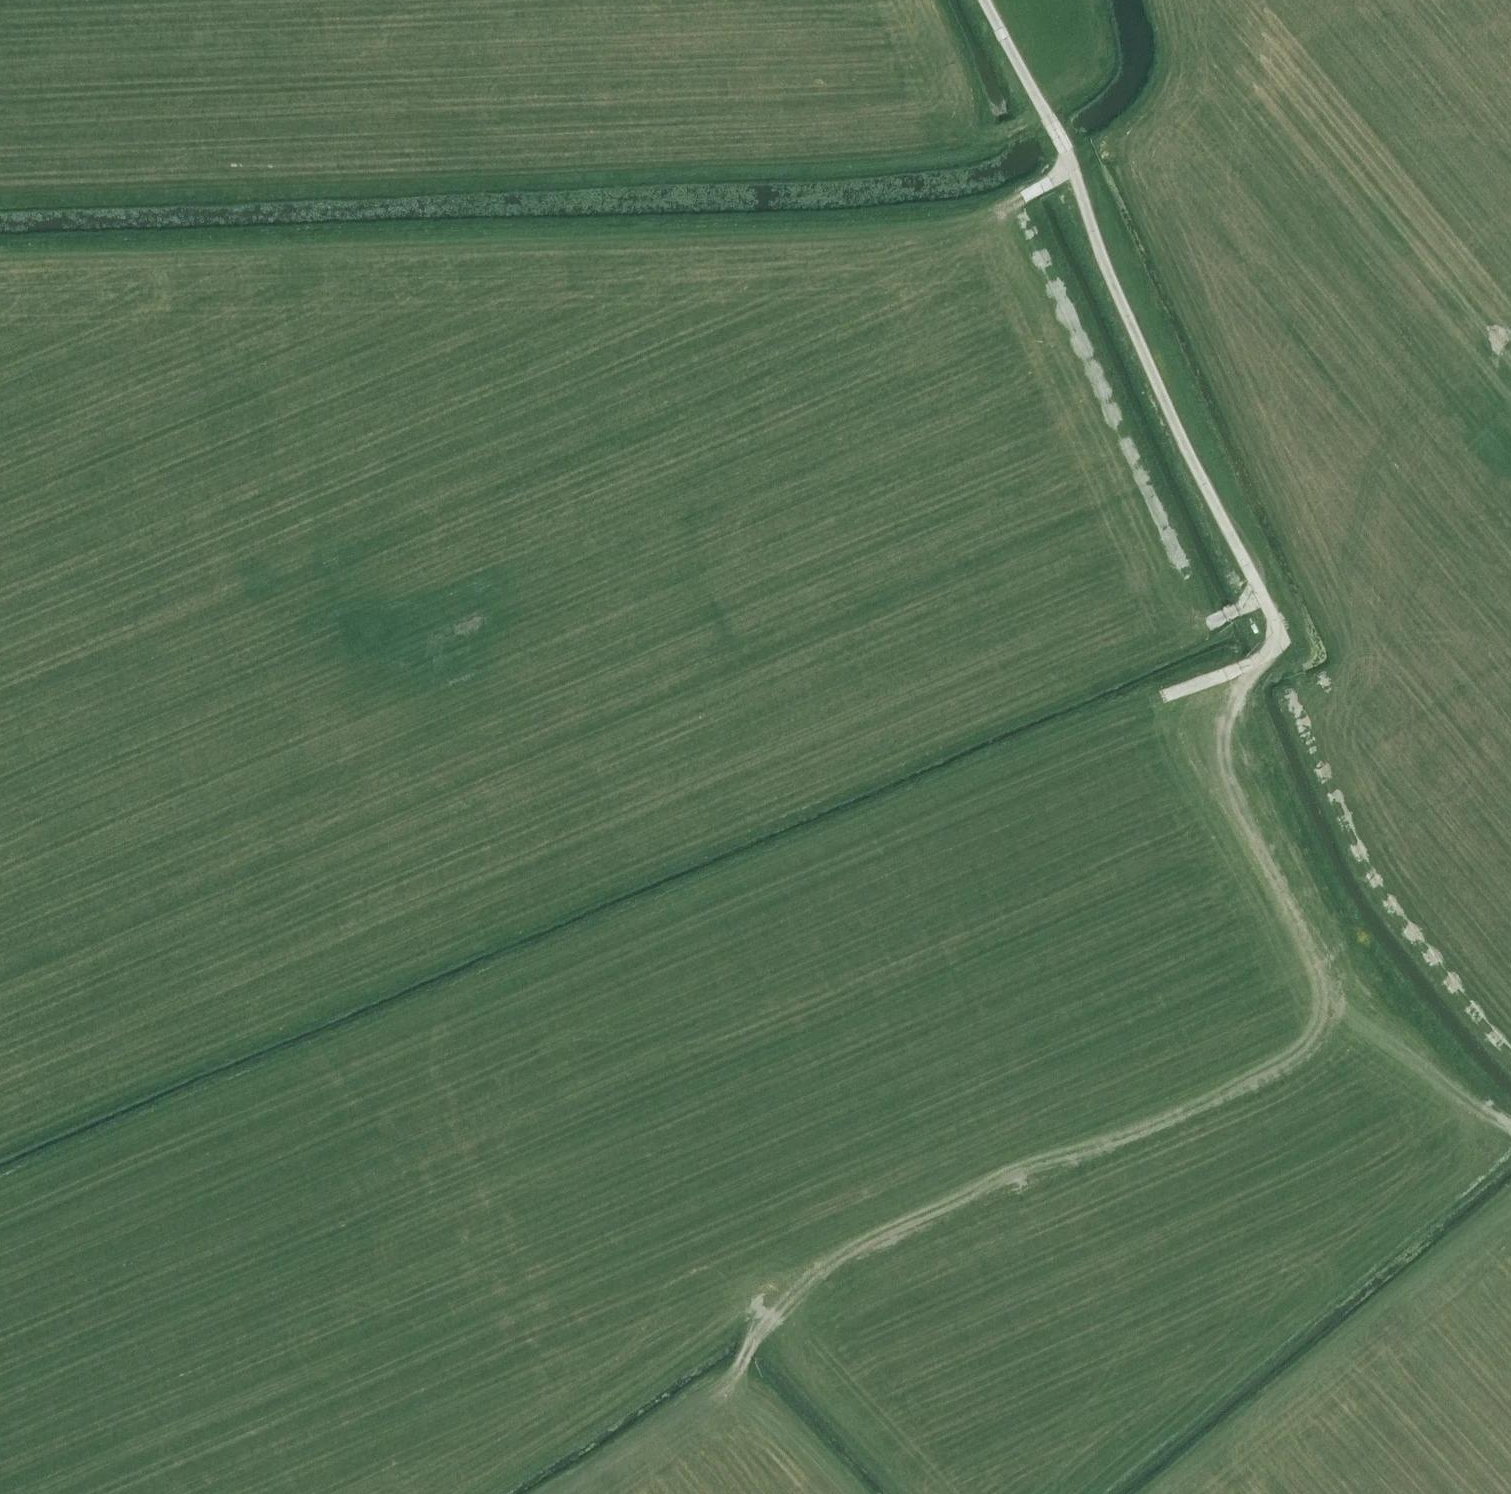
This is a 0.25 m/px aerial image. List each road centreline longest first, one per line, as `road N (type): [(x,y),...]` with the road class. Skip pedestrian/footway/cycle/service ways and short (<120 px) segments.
road 1 (track): [(988,0),(1064,148),(1107,276),(1176,428),(1276,620),(1268,655),(1191,687)]

